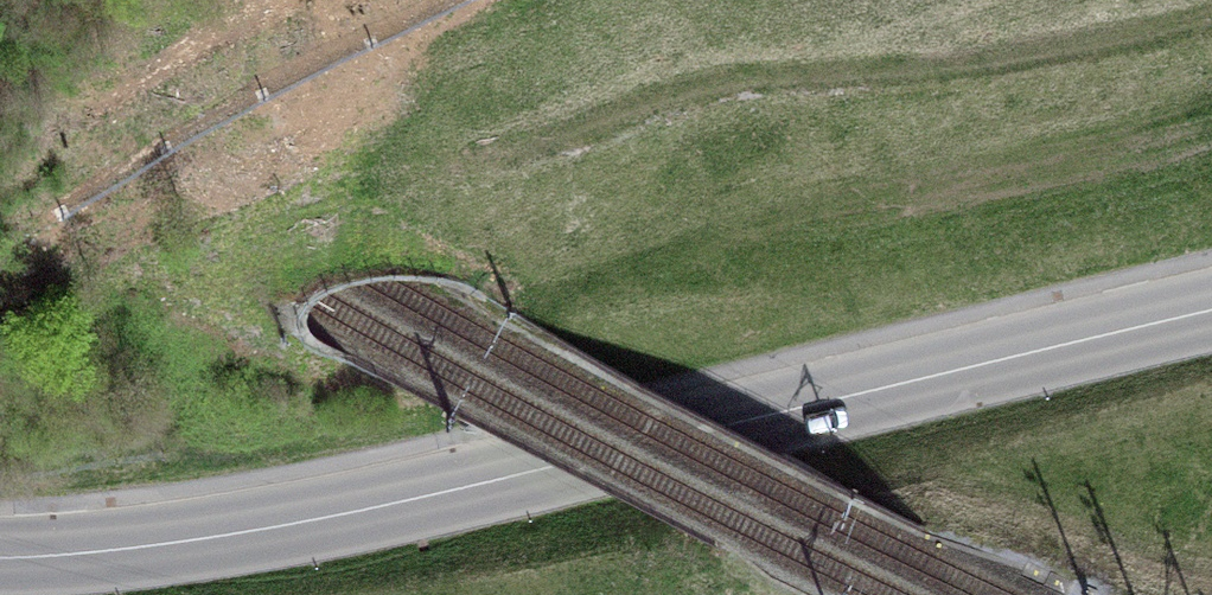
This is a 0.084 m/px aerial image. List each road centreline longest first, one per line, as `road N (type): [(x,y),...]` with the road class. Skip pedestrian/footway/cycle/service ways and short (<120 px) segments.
road 1 (secondary): [(1211,313),(361,511),(175,542),(0,556)]
road 2 (track): [(1211,21),(744,66),(422,166)]

